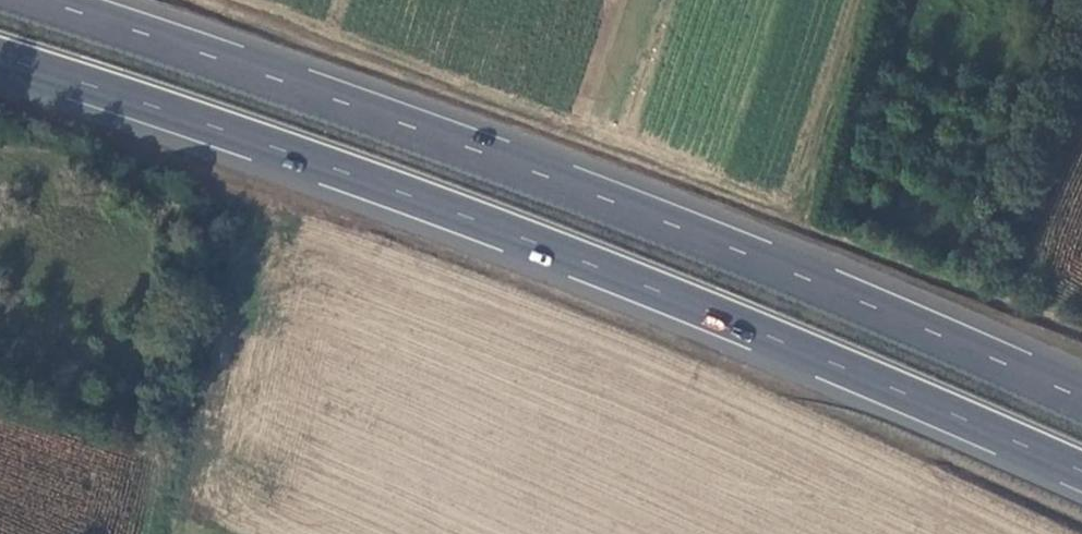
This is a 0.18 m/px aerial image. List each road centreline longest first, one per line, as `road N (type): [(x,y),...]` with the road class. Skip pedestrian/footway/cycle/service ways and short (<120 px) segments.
road 1 (trunk): [(0,60),(472,220),(1081,476)]
road 2 (trunk): [(1081,402),(478,153),(26,0)]
road 3 (track): [(142,420),(166,466),(149,533)]

